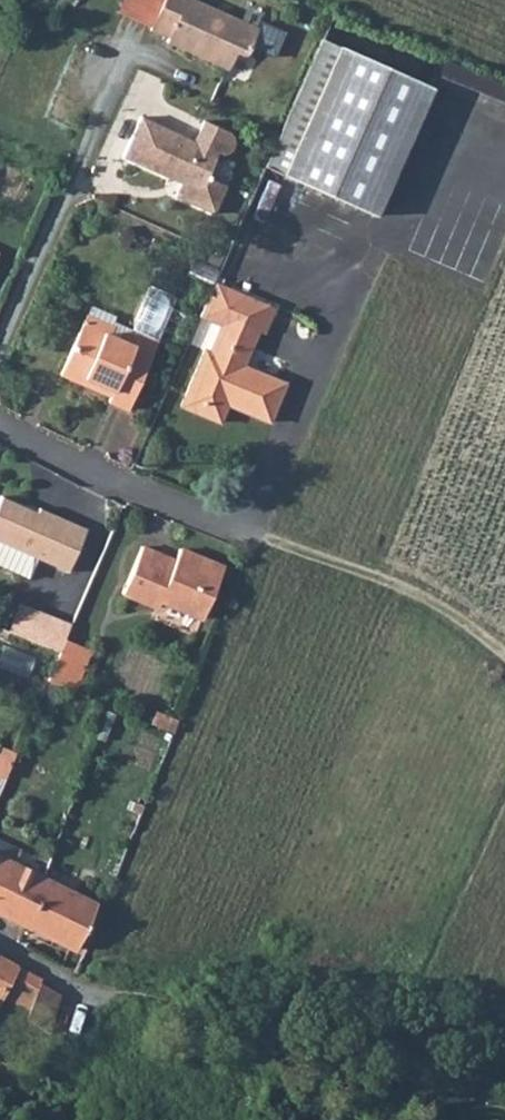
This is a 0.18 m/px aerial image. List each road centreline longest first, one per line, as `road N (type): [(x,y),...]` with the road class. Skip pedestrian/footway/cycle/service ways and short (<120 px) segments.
road 1 (track): [(265,544),(465,617),(504,654)]

